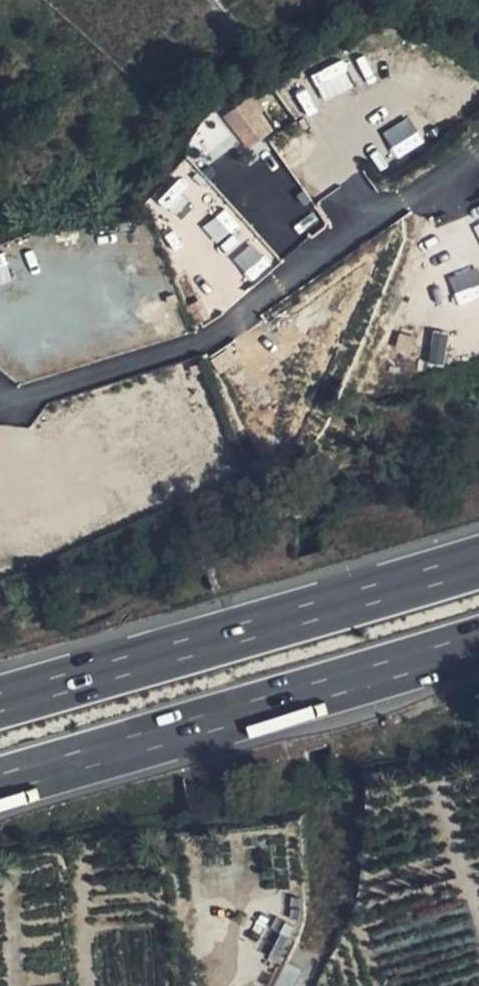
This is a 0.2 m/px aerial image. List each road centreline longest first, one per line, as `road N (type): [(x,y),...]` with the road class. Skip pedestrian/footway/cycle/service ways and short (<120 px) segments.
road 1 (unclassified): [(478,152),(371,219),(212,345),(0,403)]
road 2 (motorway): [(0,781),(478,640)]
road 3 (motorway): [(478,560),(0,700)]

